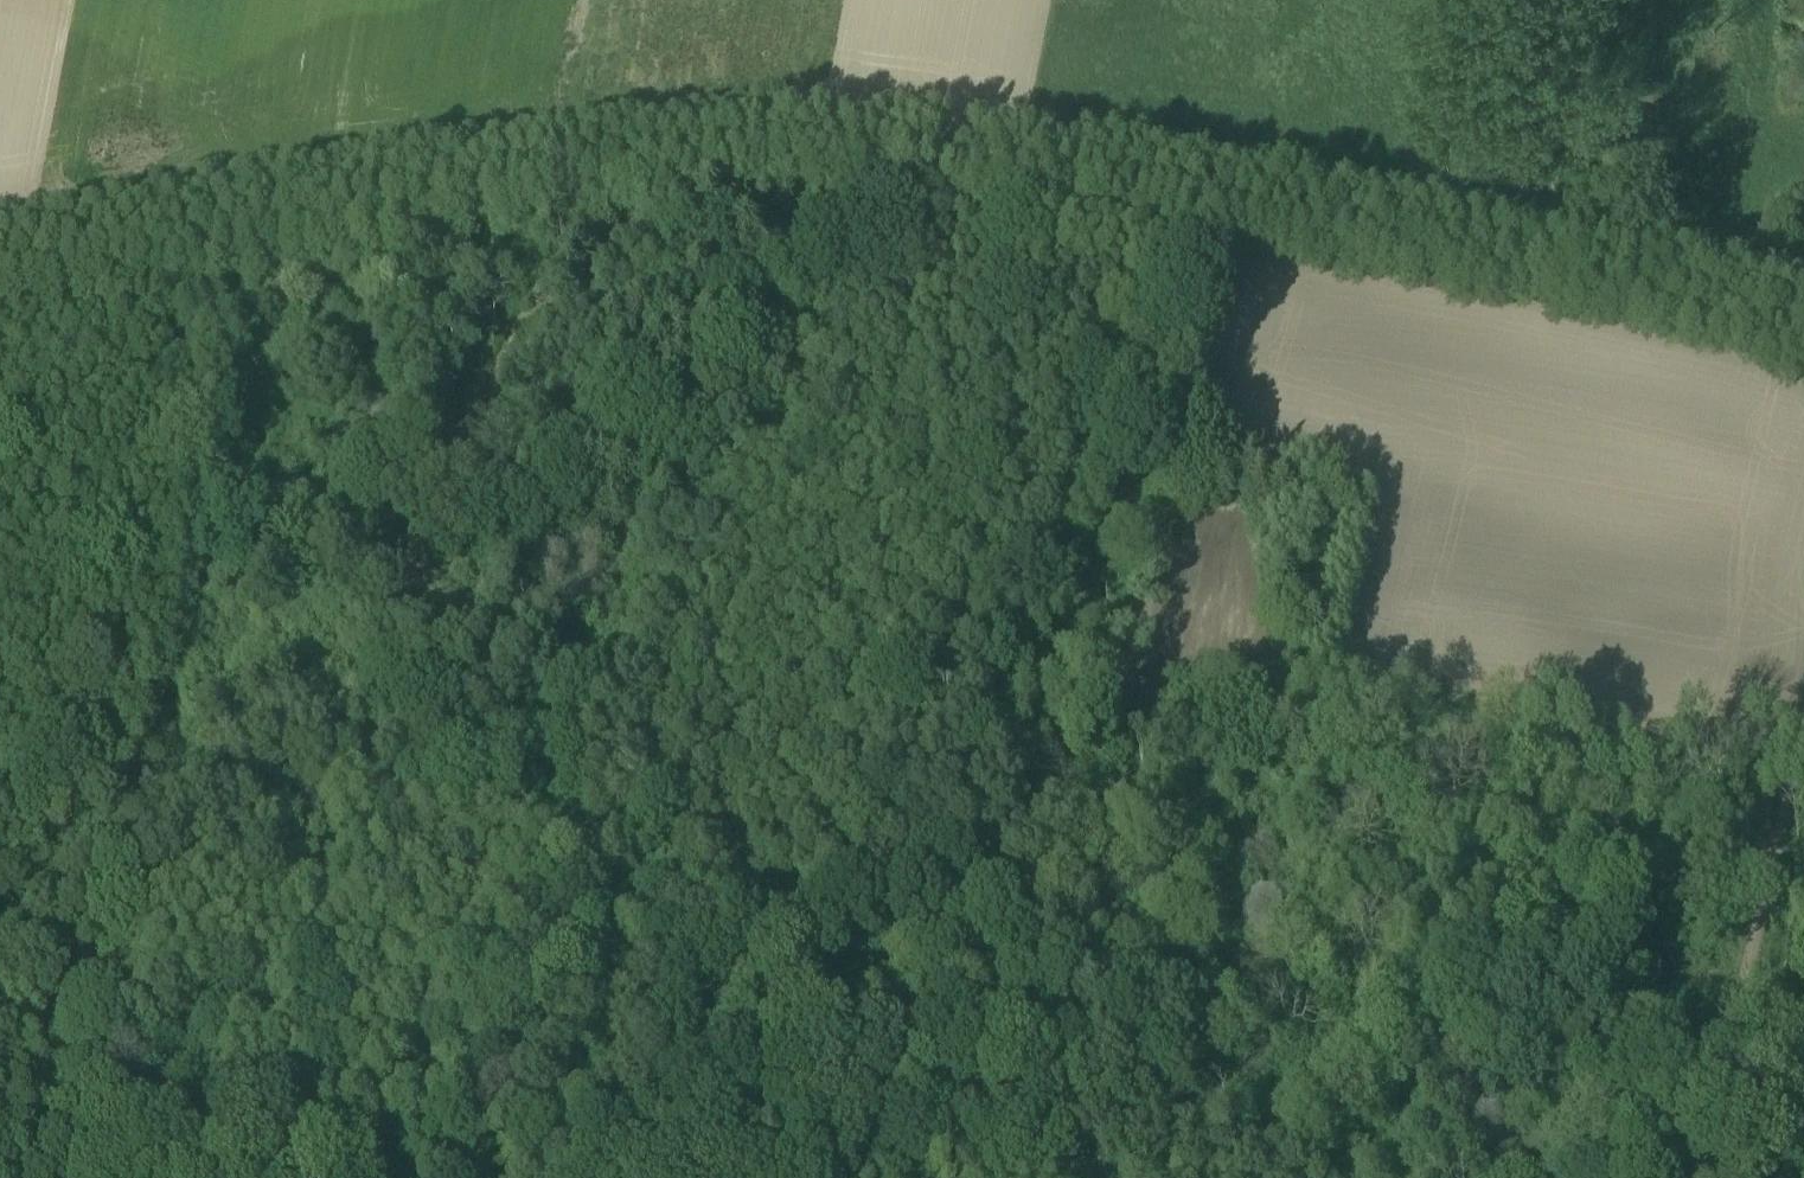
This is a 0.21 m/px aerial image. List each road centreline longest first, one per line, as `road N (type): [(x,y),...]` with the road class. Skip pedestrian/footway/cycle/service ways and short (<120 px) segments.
road 1 (track): [(1803,320),(1444,229),(830,142),(750,142),(481,171),(0,254)]
road 2 (track): [(1803,754),(1703,1177)]

